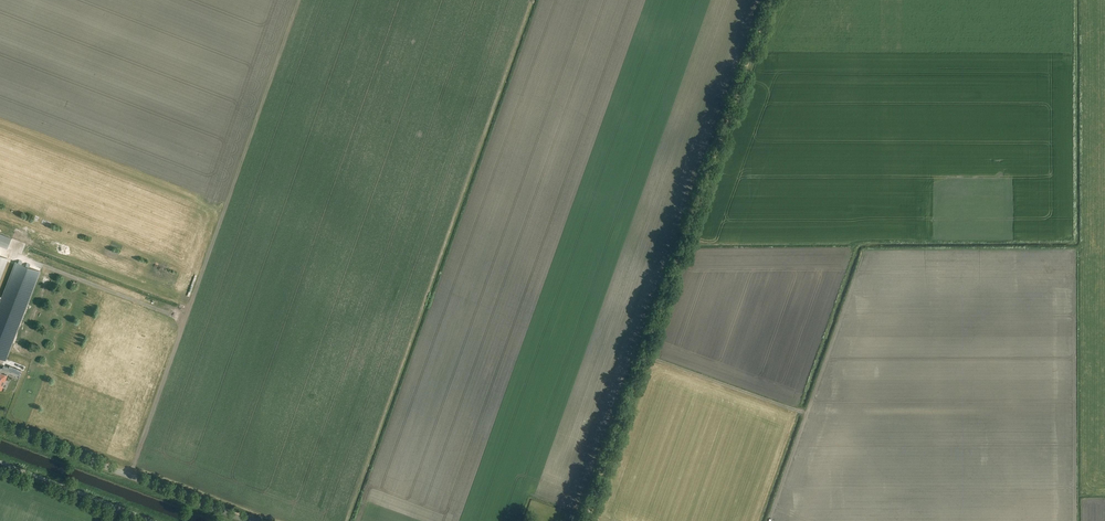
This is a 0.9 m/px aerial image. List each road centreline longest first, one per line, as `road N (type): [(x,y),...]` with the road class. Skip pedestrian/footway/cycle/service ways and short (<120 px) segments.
road 1 (track): [(585,520),(770,0)]
road 2 (track): [(130,476),(298,0)]
road 3 (unclassified): [(247,520),(0,426)]
road 4 (track): [(185,322),(17,257)]
road 5 (unclassified): [(153,520),(0,462)]

